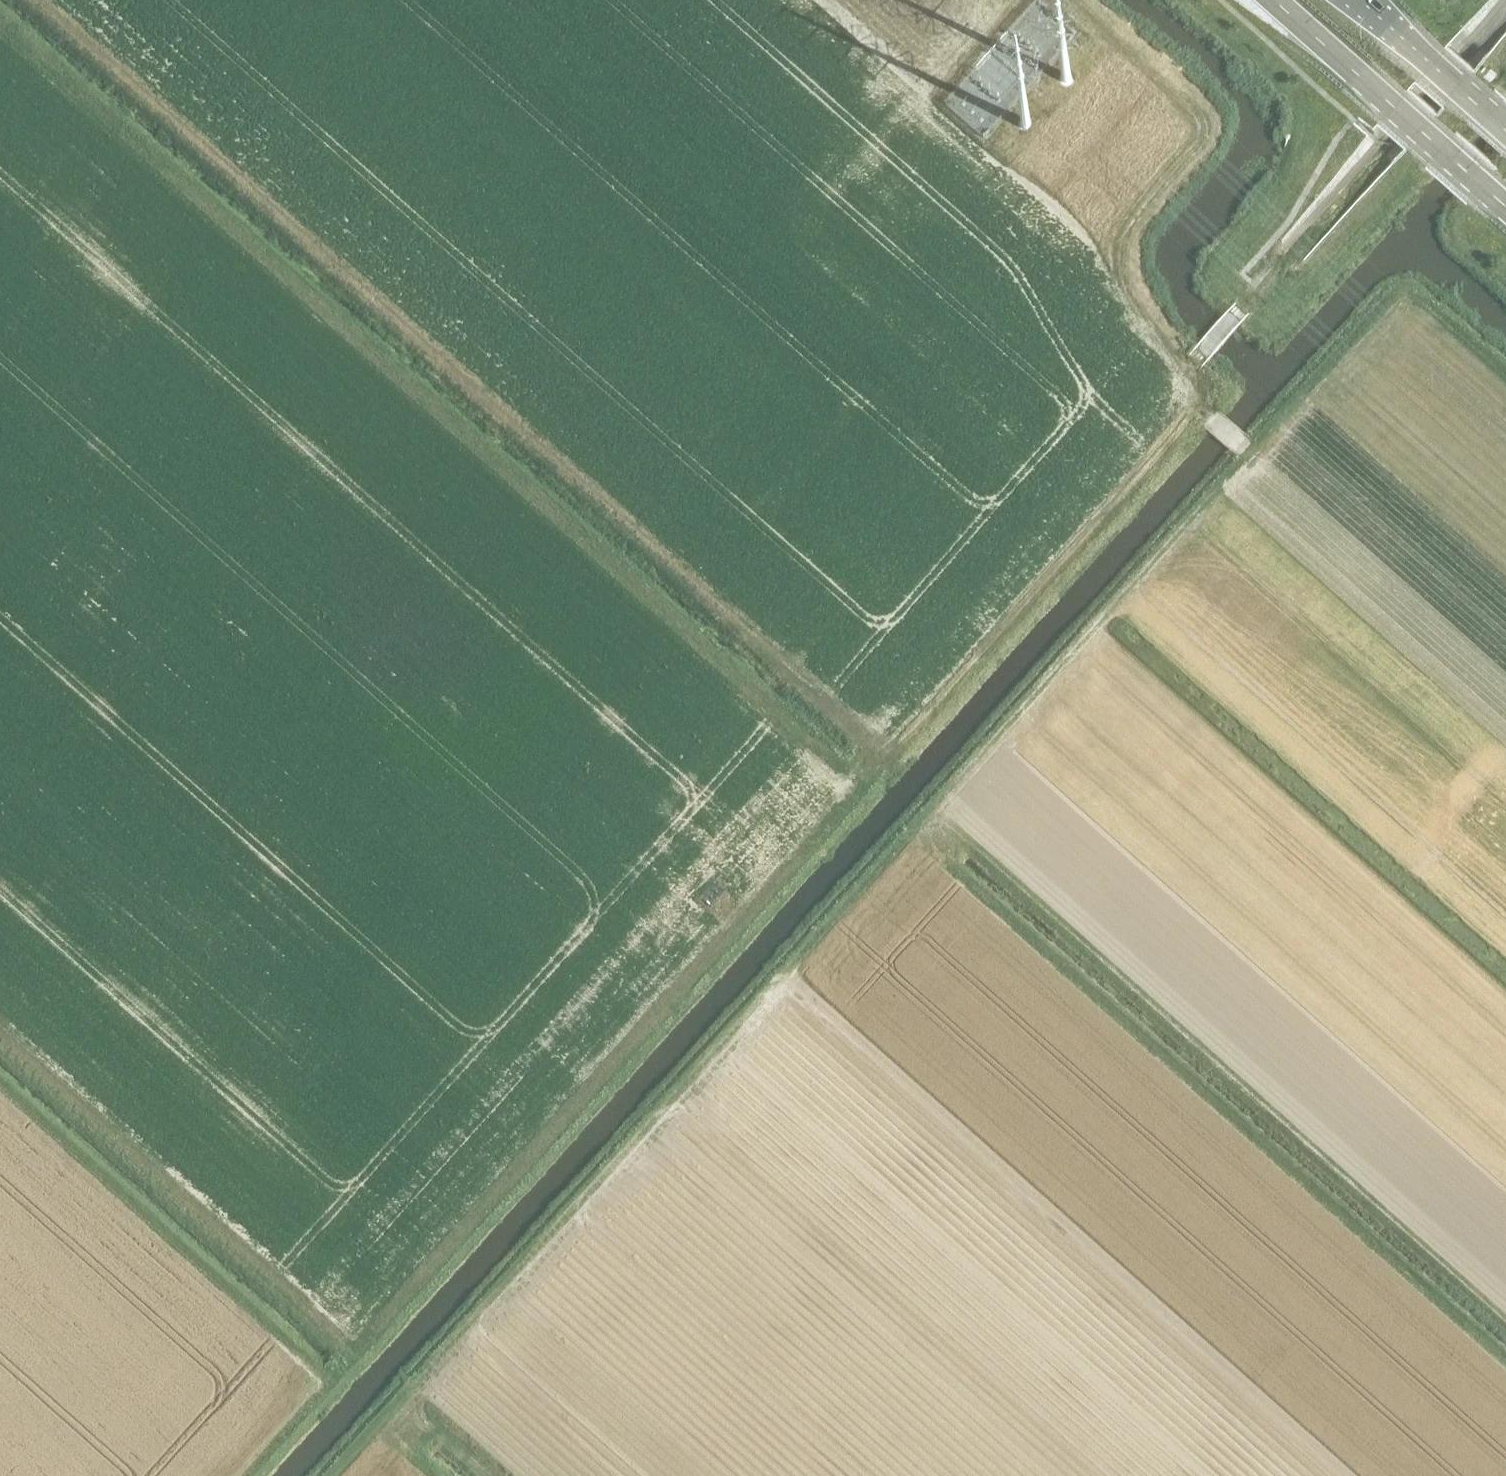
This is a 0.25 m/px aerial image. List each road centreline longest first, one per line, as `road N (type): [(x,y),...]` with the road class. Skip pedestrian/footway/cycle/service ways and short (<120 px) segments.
road 1 (primary): [(1271,0),(1505,208)]
road 2 (primary): [(1505,128),(1352,0)]
road 3 (track): [(1210,417),(1190,389),(1195,361),(1270,273)]

